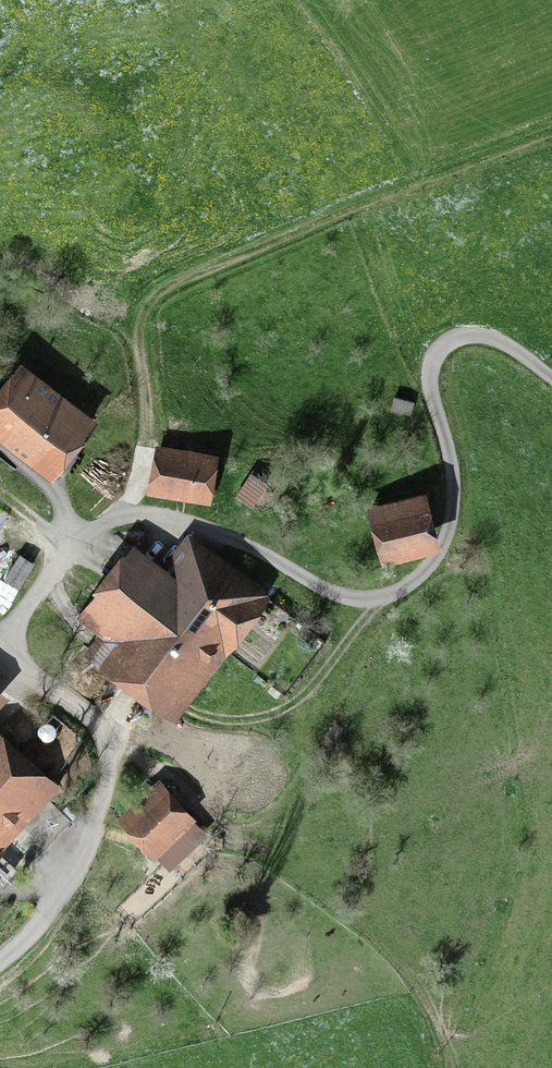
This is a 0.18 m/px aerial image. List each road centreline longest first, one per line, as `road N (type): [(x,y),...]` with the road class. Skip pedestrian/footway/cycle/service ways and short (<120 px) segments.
road 1 (unclassified): [(0,964),(23,947),(68,885),(111,754),(90,719),(8,648),(28,597),(86,537),(131,516),(204,529),(337,594),(402,590),(424,573),(450,527),(452,464),(432,377),(438,355),(457,342),(481,340),(551,389)]

